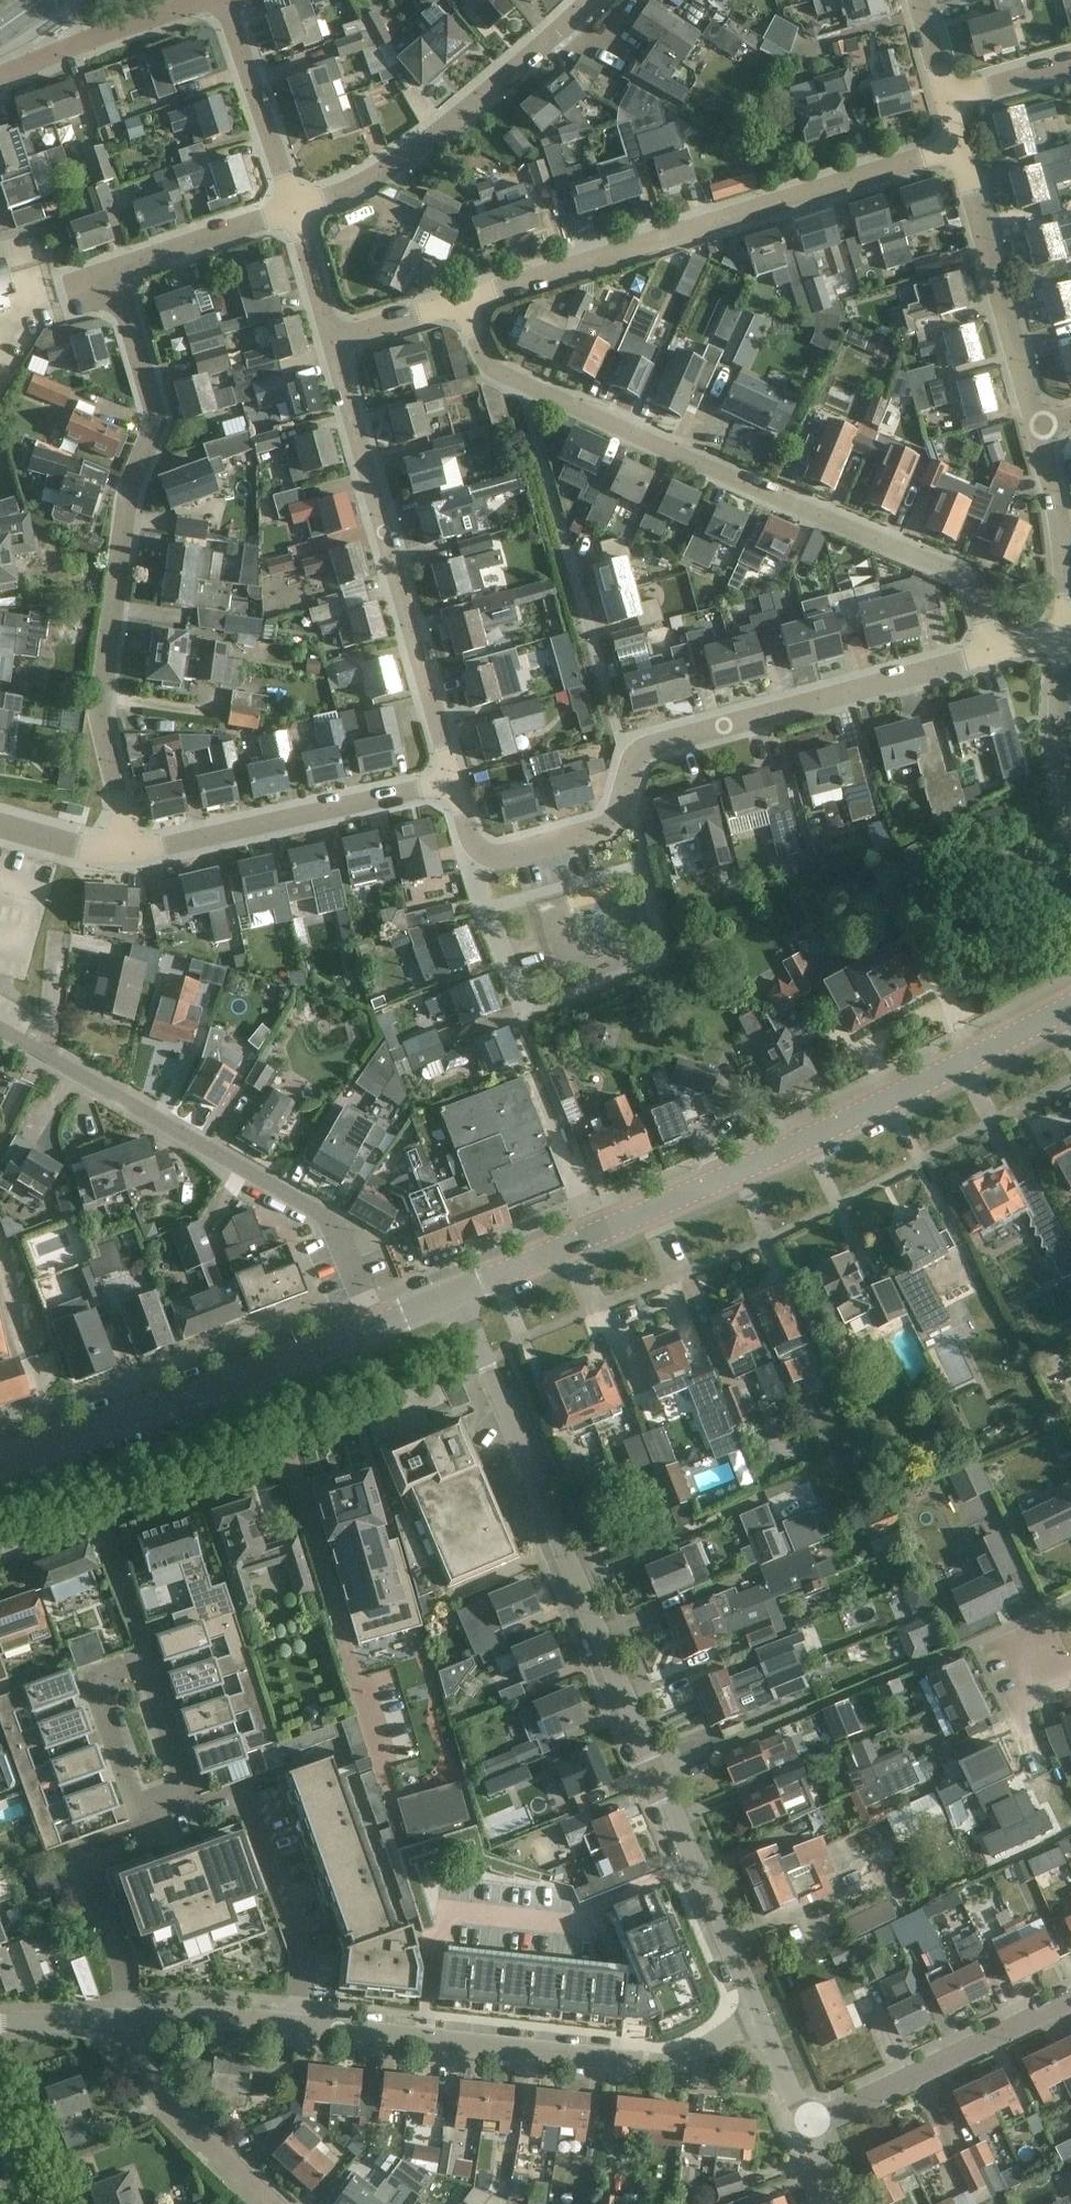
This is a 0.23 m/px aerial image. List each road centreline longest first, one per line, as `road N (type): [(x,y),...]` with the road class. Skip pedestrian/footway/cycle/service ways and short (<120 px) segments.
road 1 (residential): [(757,2019),(457,1292)]
road 2 (tertiary): [(457,1292),(820,1134),(1070,1005)]
road 3 (residential): [(990,653),(975,593),(961,575),(498,372),(465,300)]
road 4 (residential): [(453,781),(473,846),(489,857),(512,856),(603,830),(632,759),(651,745),(990,653)]
road 5 (residential): [(122,852),(101,723),(102,674),(130,485),(157,413),(114,269)]
road 6 (residential): [(465,300),(959,147)]
road 7 (residential): [(377,1325),(340,1231),(326,1218),(0,1032)]
road 8 (residential): [(757,2019),(659,2062),(292,2026)]
road 9 (residential): [(453,781),(333,341)]
road 10 (residential): [(295,209),(358,185),(413,151),(589,0)]
road 11 (residential): [(122,852),(453,781)]
road 12 (tertiary): [(63,1440),(377,1325)]
road 13 (residential): [(292,2026),(301,1949),(242,1784),(192,1803)]
road 14 (residential): [(802,2126),(1070,1998)]
road 15 (residential): [(1038,427),(959,147)]
road 16 (residential): [(140,1822),(83,1843),(121,1960),(126,2019)]
road 17 (residential): [(269,2203),(133,2065),(126,2019)]
road 18 (residential): [(148,1659),(63,1440)]
road 19 (residential): [(295,209),(225,0)]
road 20 (residential): [(200,0),(0,75)]
road 21 (residential): [(148,1659),(92,1678),(140,1822)]
road 22 (residential): [(1064,634),(1062,541),(1038,427)]
road 23 (residential): [(114,269),(295,209)]
road 24 (residential): [(292,2026),(126,2019)]
road 25 (residential): [(1070,799),(1059,739),(1064,634)]
road 26 (residential): [(192,1803),(148,1659)]
road 27 (residential): [(333,341),(465,300)]
road 28 (residential): [(333,341),(295,209)]
road 29 (residential): [(946,99),(1070,65)]
road 30 (residential): [(126,2019),(0,2024)]
road 31 (residential): [(0,825),(122,852)]

